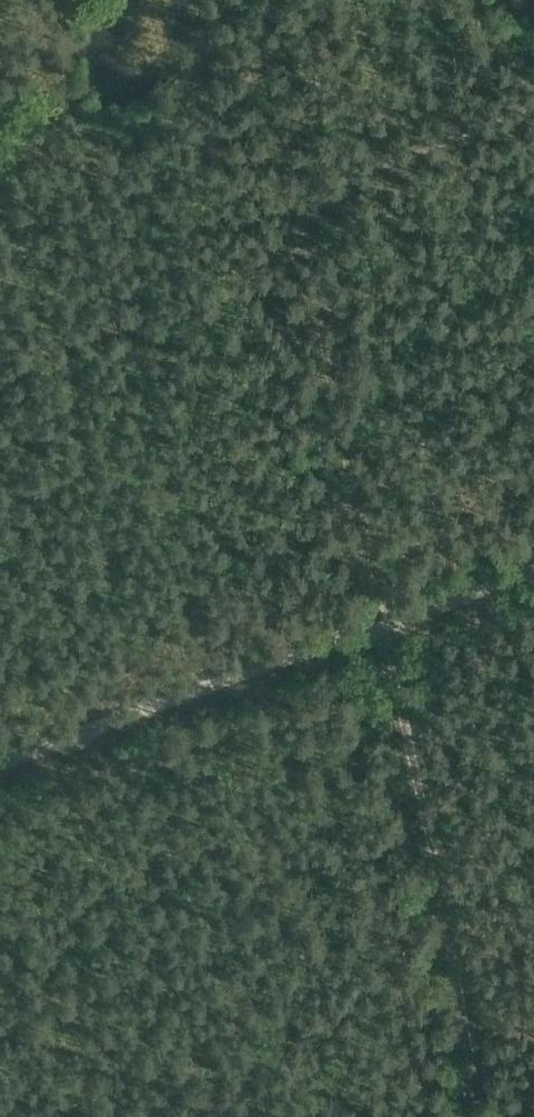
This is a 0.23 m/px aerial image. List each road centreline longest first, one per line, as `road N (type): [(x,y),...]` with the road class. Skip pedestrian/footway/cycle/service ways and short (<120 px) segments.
road 1 (track): [(477,1116),(386,625),(309,266)]
road 2 (track): [(533,570),(0,765)]
road 3 (track): [(298,223),(260,0)]

